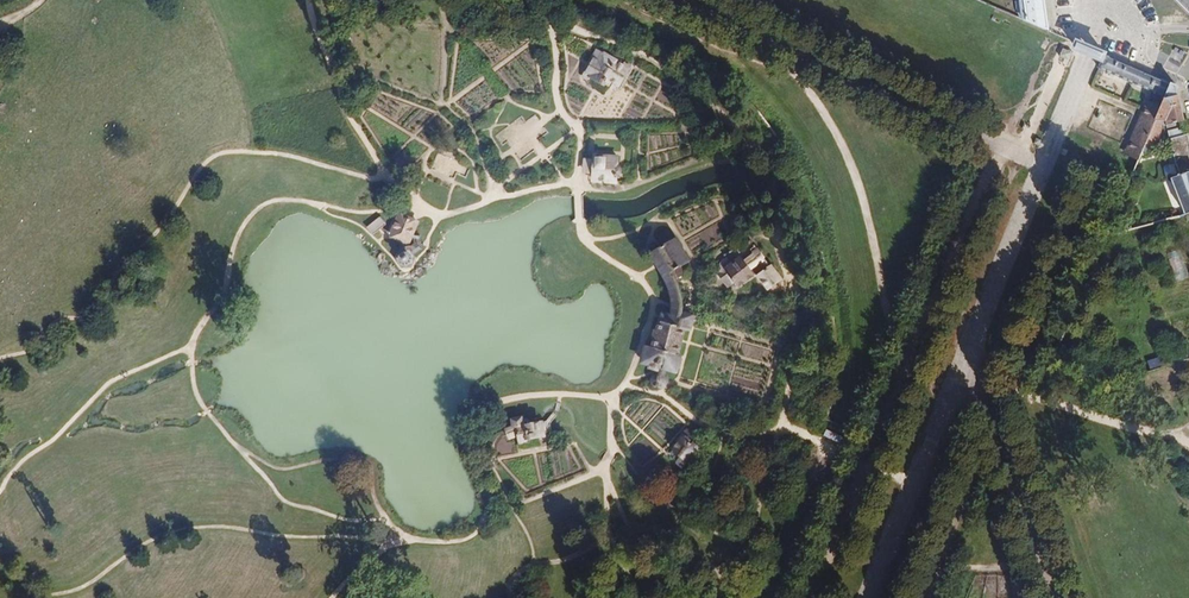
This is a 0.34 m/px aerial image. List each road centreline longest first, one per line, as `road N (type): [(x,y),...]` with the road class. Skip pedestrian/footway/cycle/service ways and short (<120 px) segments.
road 1 (track): [(1188,445),(960,367)]

